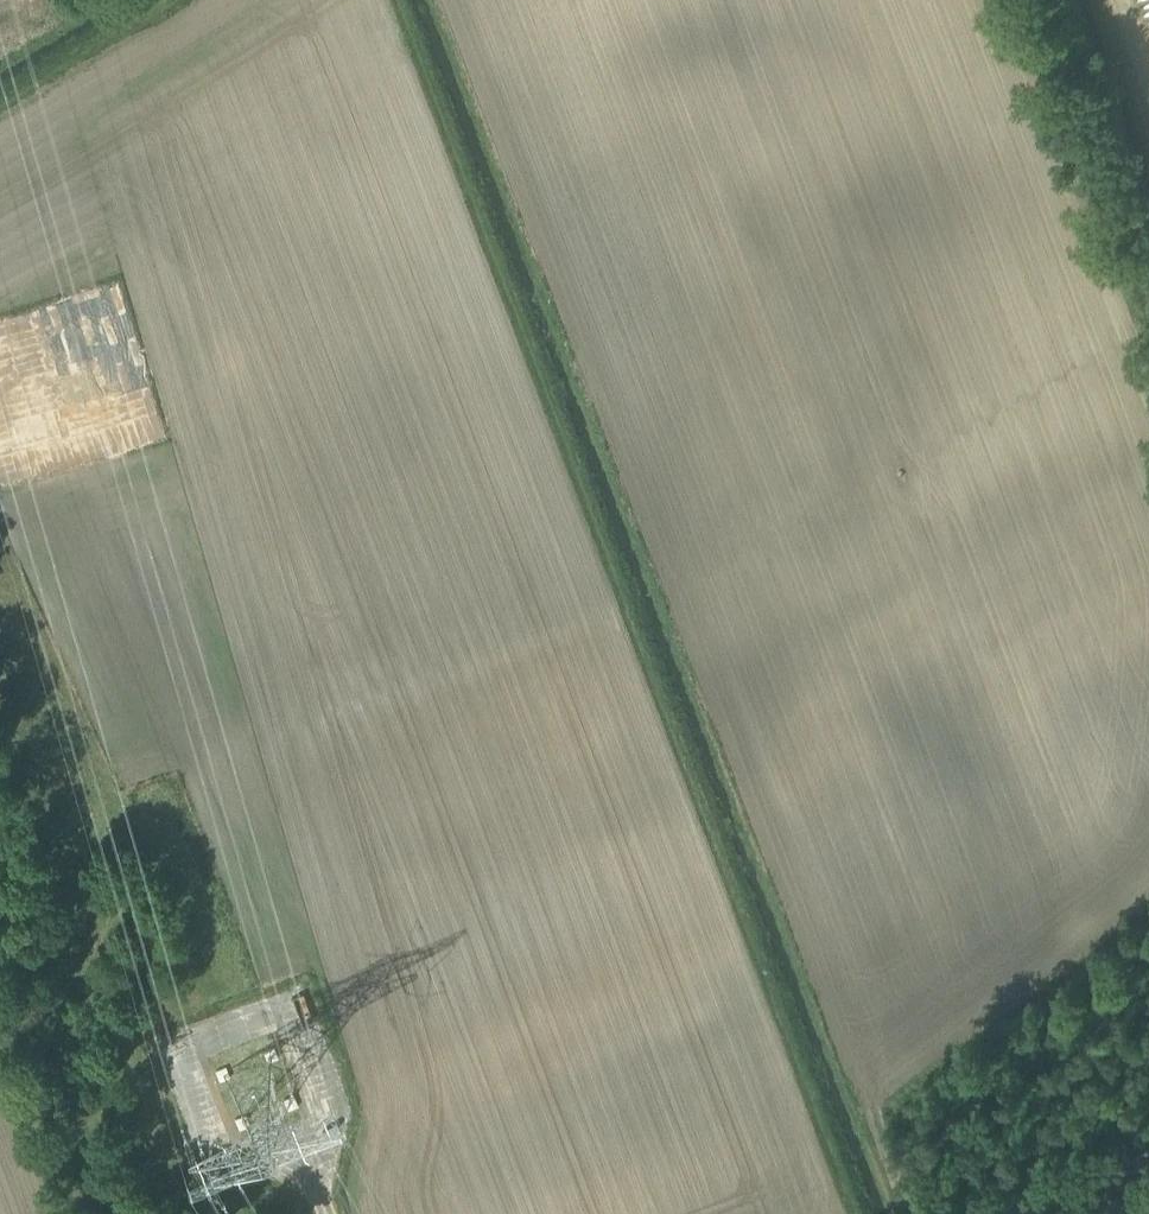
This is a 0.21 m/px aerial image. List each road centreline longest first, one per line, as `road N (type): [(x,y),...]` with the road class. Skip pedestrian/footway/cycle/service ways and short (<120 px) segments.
road 1 (unclassified): [(990,1213),(1148,1153)]

